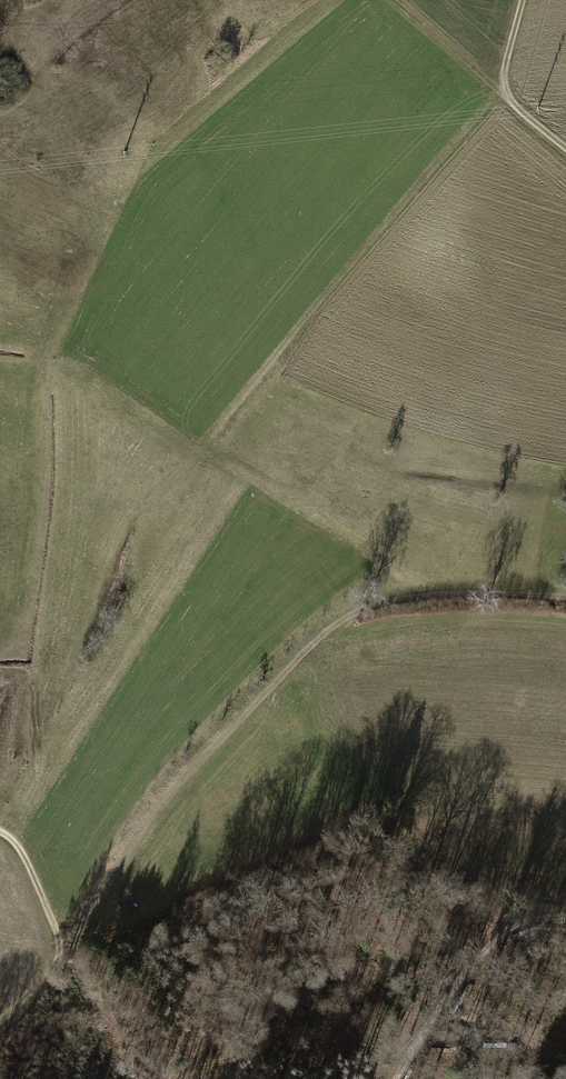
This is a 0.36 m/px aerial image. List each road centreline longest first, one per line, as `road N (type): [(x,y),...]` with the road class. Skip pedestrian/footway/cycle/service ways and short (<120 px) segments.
road 1 (track): [(565,602),(472,594),(381,601),(323,629),(171,792),(65,935)]
road 2 (track): [(397,1078),(468,961),(508,931),(565,918)]
road 3 (track): [(0,828),(11,832),(65,935),(58,962),(0,1022)]
road 4 (track): [(523,0),(503,94),(565,147)]
road 5 (track): [(503,94),(399,0)]

